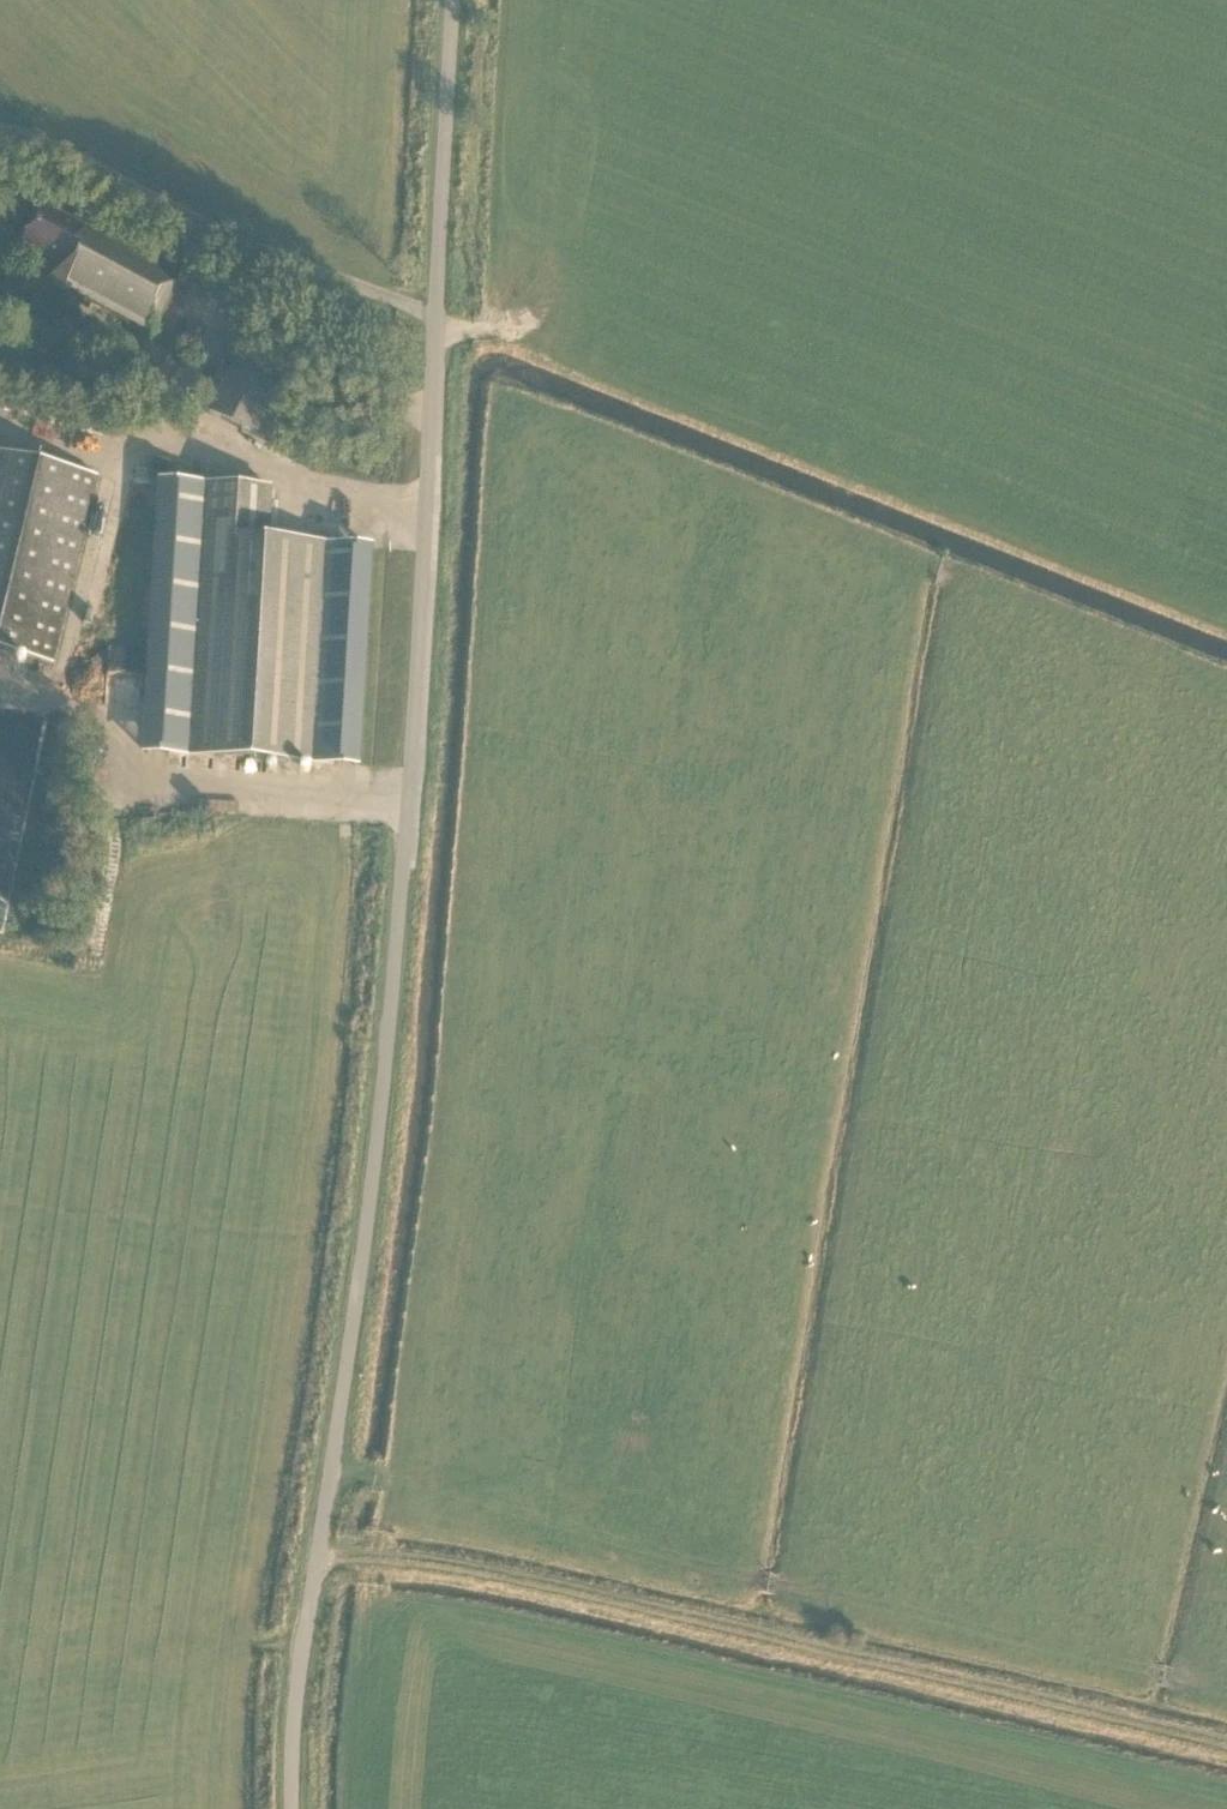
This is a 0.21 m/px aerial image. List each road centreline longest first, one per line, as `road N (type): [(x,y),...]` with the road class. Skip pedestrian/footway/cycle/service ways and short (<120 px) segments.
road 1 (unclassified): [(290,1808),(303,1640),(393,1041),(453,0)]

